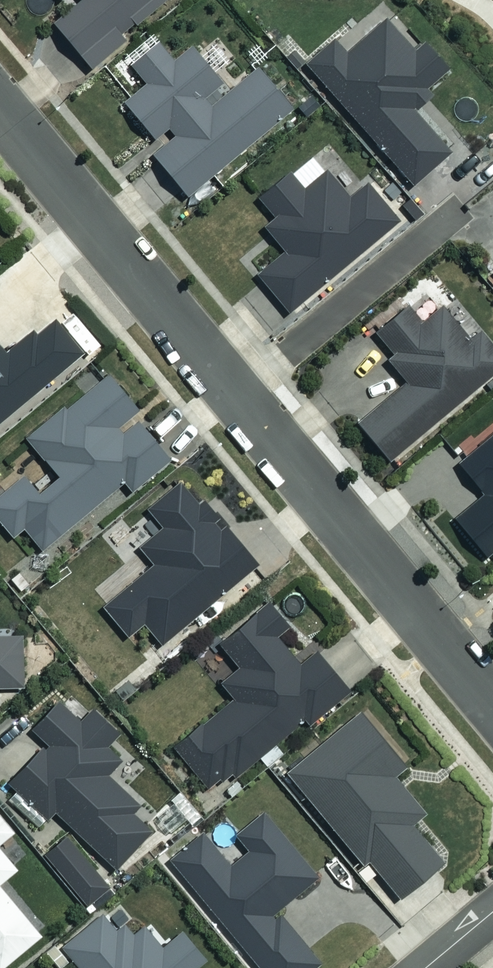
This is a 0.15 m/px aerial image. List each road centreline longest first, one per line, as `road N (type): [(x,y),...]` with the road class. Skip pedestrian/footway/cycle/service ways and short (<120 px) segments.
road 1 (residential): [(0,109),(492,705)]

